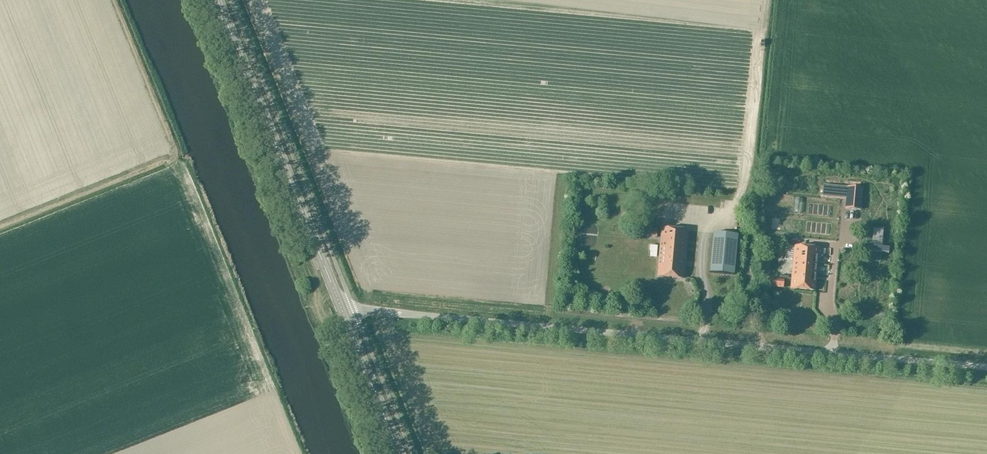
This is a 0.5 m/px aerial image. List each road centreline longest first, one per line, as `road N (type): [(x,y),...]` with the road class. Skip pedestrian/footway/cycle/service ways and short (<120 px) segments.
road 1 (unclassified): [(986,368),(367,310),(346,316)]
road 2 (tertiary): [(346,316),(219,0)]
road 3 (tertiary): [(401,453),(346,316)]

